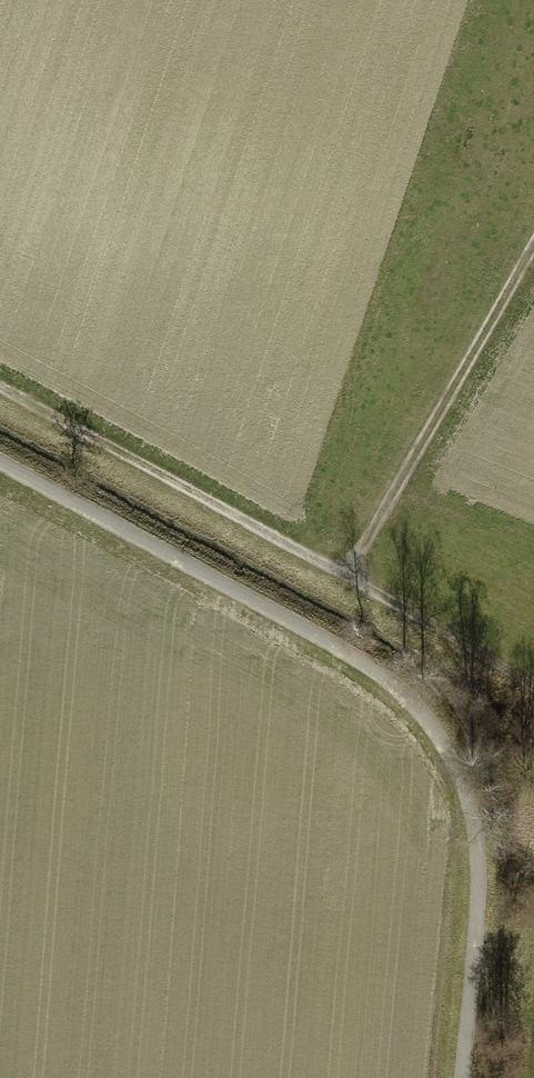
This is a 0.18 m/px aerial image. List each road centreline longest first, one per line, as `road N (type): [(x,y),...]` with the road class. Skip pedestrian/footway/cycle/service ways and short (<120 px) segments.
road 1 (track): [(0,466),(315,636),(431,712),(468,776),(483,865),(467,1077)]
road 2 (track): [(533,683),(0,386)]
road 3 (track): [(533,254),(349,577)]

